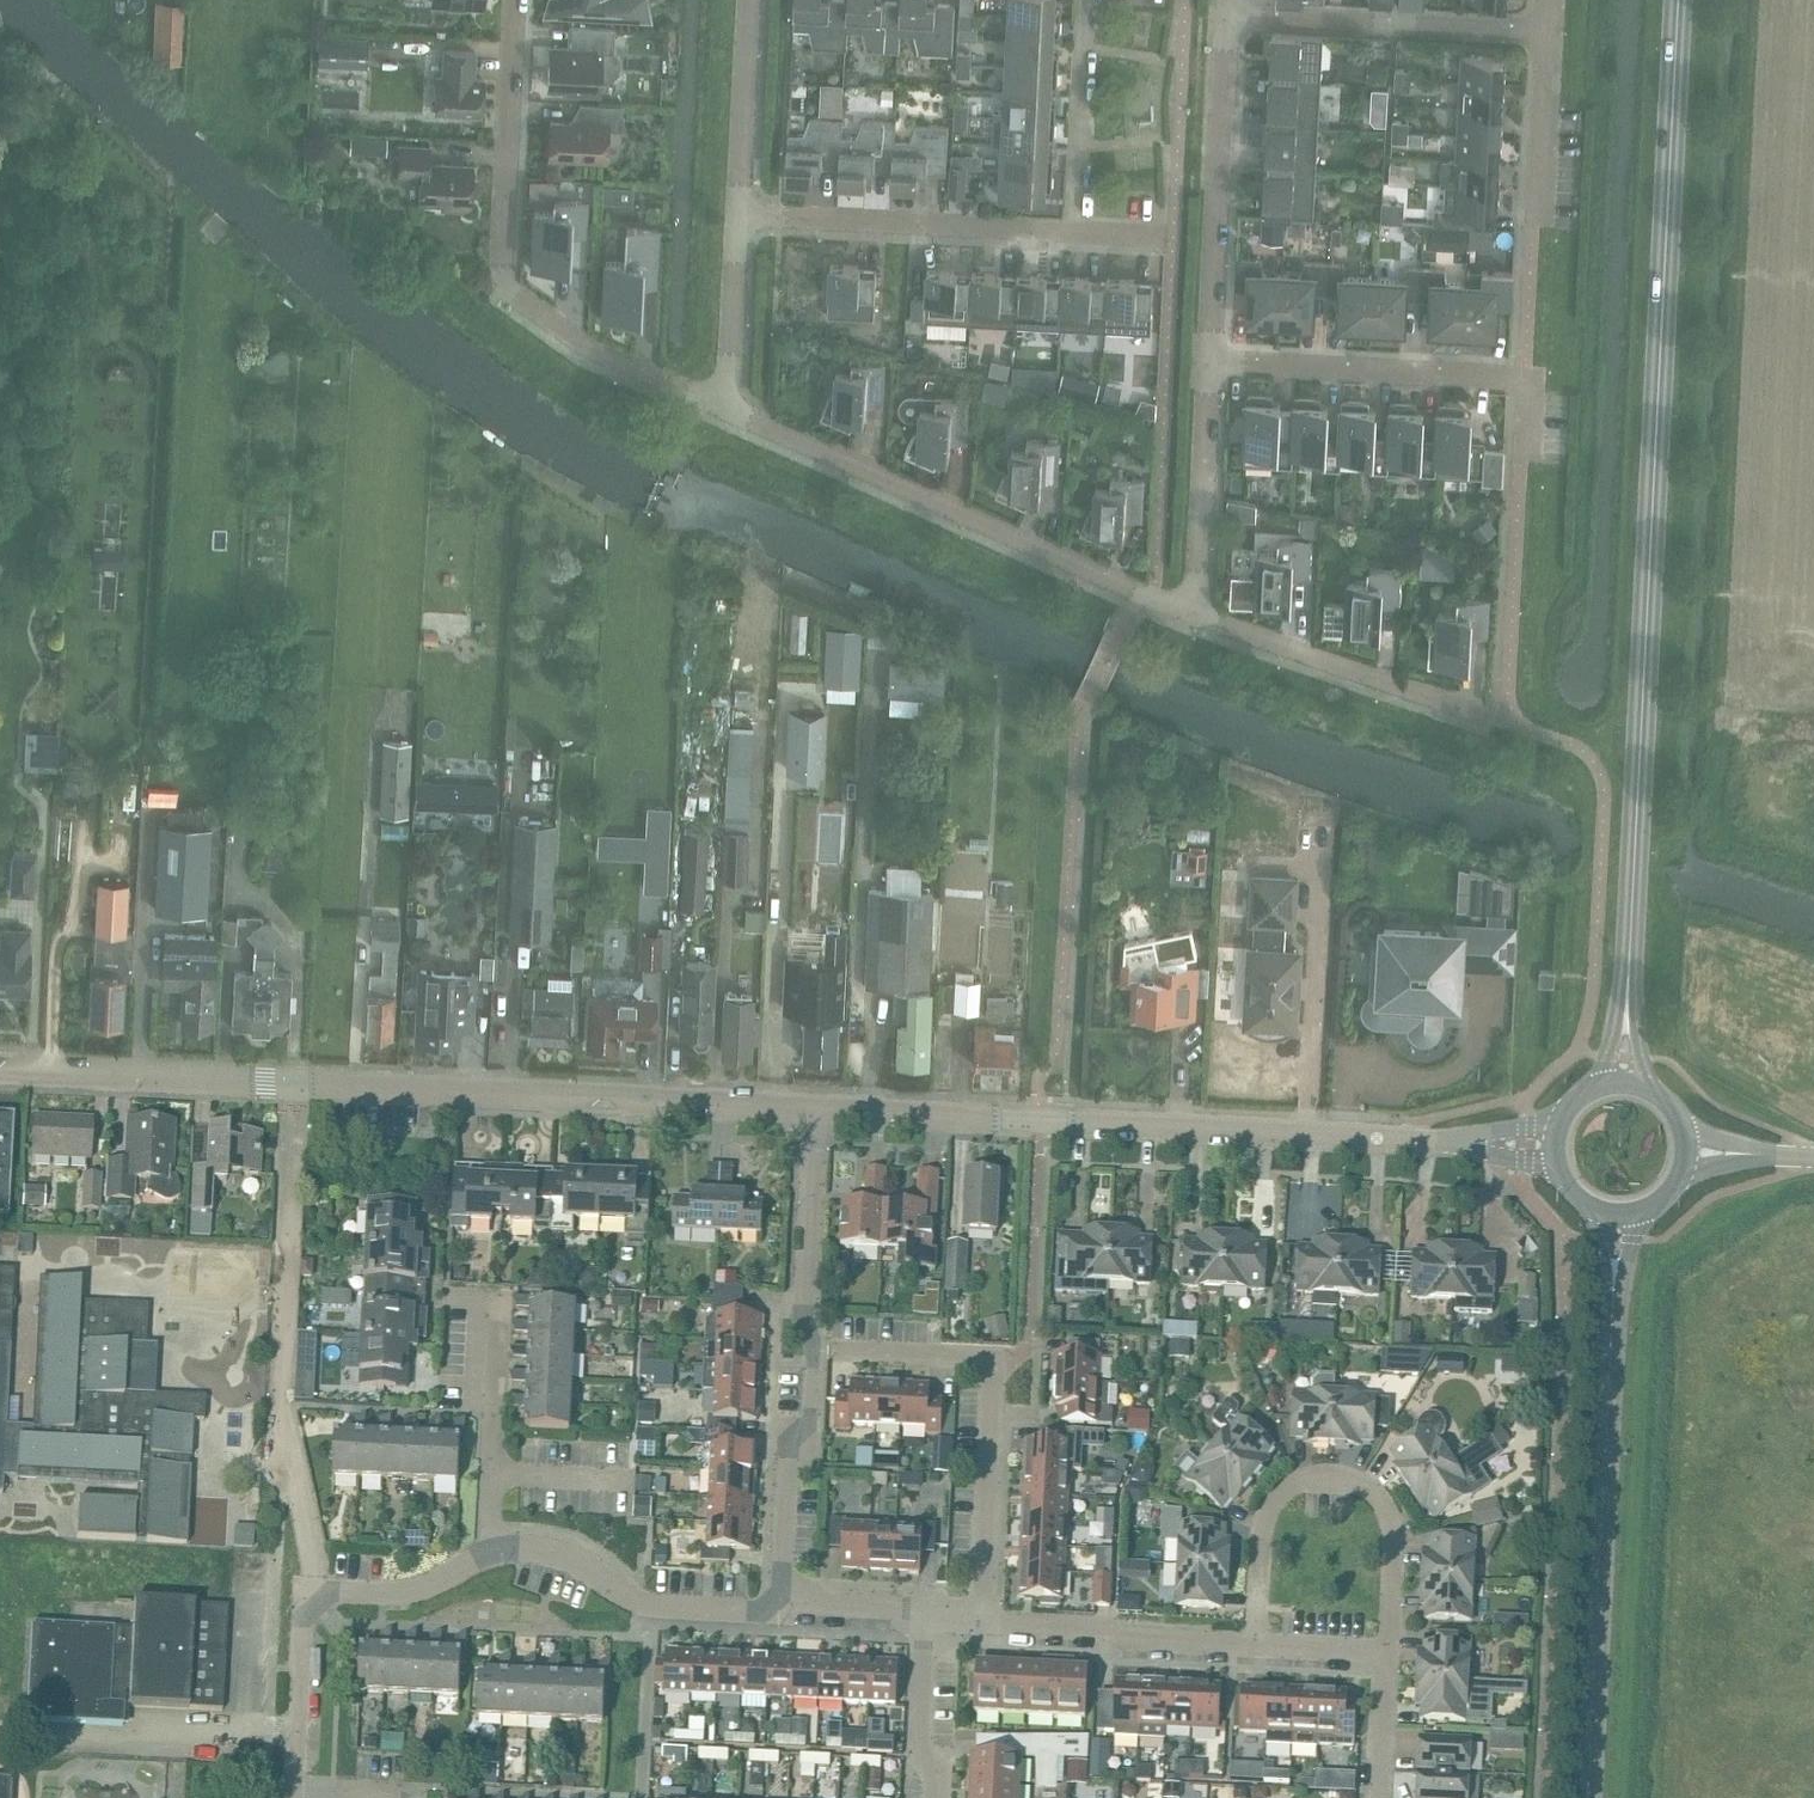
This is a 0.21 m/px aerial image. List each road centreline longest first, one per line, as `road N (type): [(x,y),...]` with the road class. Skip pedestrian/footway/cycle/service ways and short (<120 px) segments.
road 1 (tertiary): [(1628,991),(1679,0)]
road 2 (residential): [(813,1110),(1474,1143)]
road 3 (residential): [(515,0),(501,285),(602,354),(729,409)]
road 4 (residential): [(295,1084),(813,1110)]
road 5 (residential): [(729,409),(1196,616)]
road 6 (tertiary): [(1587,1797),(1612,1299)]
road 7 (residential): [(303,1590),(313,1562),(281,1417),(293,1128)]
road 8 (residential): [(780,1611),(786,1478),(809,1413),(812,1351),(802,1316),(811,1150)]
road 9 (residential): [(1387,1652),(1388,1513),(1365,1487),(1333,1476),(1294,1484),(1267,1508),(1253,1646)]
road 10 (residential): [(978,1621),(989,1359),(831,1351)]
road 11 (residential): [(1209,364),(1532,380),(1529,453)]
road 12 (residential): [(1209,364),(1227,18)]
road 13 (residential): [(738,216),(1074,233)]
road 14 (residential): [(1227,18),(1550,34)]
road 15 (residential): [(1196,616),(1486,717)]
road 16 (residential): [(0,1070),(295,1084)]
road 17 (residential): [(978,1621),(1253,1646)]
road 18 (residential): [(486,1554),(498,1297)]
road 19 (residential): [(1196,616),(1209,364)]
road 20 (residential): [(1074,233),(1087,0)]
road 21 (residential): [(749,0),(738,216)]
road 22 (residential): [(293,1797),(303,1590)]
road 23 (residential): [(738,216),(729,409)]
road 24 (residential): [(303,1590),(414,1590),(486,1554)]
road 25 (residential): [(936,1797),(938,1776),(917,1751),(924,1616)]
road 26 (residential): [(1550,34),(1541,220)]
road 27 (residential): [(486,1554),(525,1546),(557,1554),(638,1603)]
road 28 (residential): [(1378,1797),(1387,1652)]
road 29 (residential): [(780,1611),(924,1616)]
road 30 (residential): [(638,1603),(780,1611)]
road 31 (residential): [(1253,1646),(1387,1652)]

